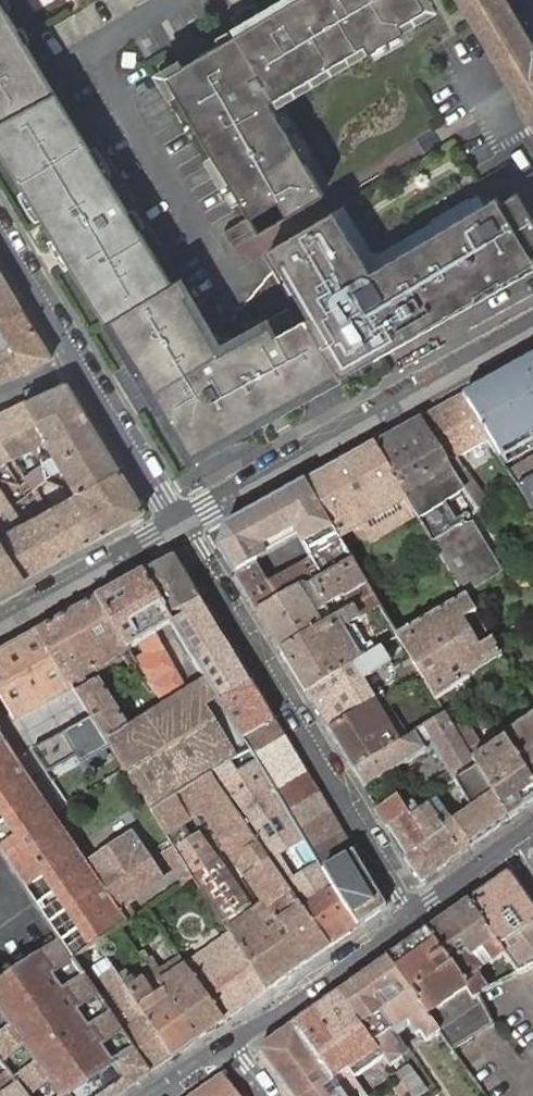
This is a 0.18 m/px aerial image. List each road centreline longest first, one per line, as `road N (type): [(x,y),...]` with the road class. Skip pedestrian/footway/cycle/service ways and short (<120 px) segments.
road 1 (residential): [(415,917),(175,526)]
road 2 (residential): [(532,324),(175,526)]
road 3 (residential): [(175,526),(0,241)]
road 4 (residential): [(415,917),(226,1045)]
road 5 (residential): [(175,526),(0,624)]

